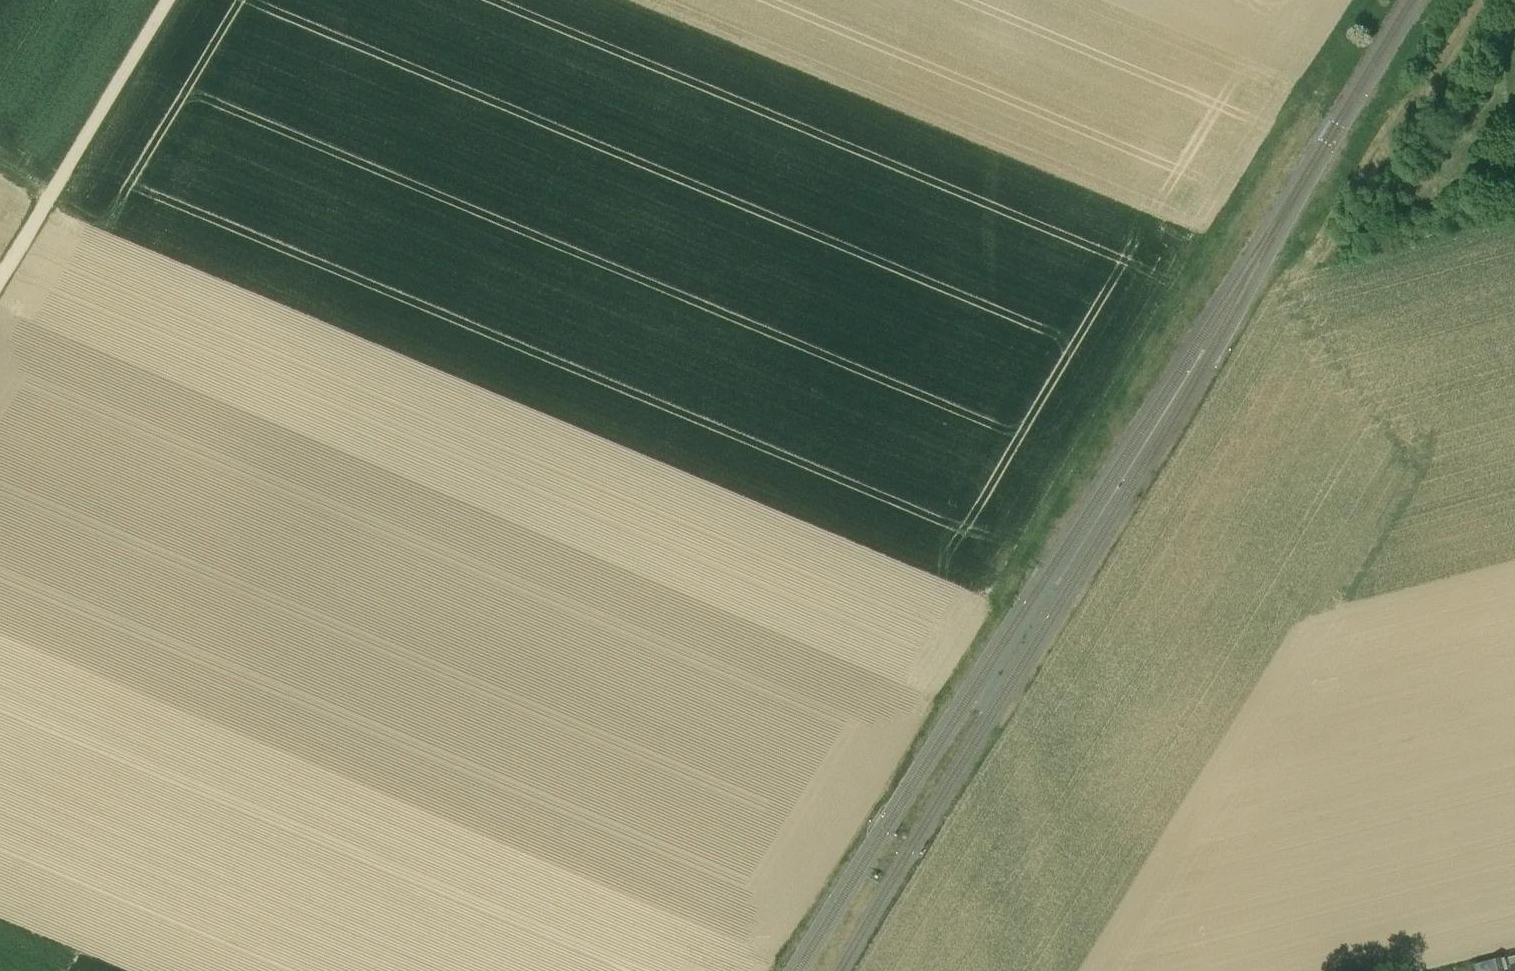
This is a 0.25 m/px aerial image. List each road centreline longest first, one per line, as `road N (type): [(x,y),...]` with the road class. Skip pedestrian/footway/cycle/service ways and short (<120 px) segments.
road 1 (track): [(171,0),(0,285)]

